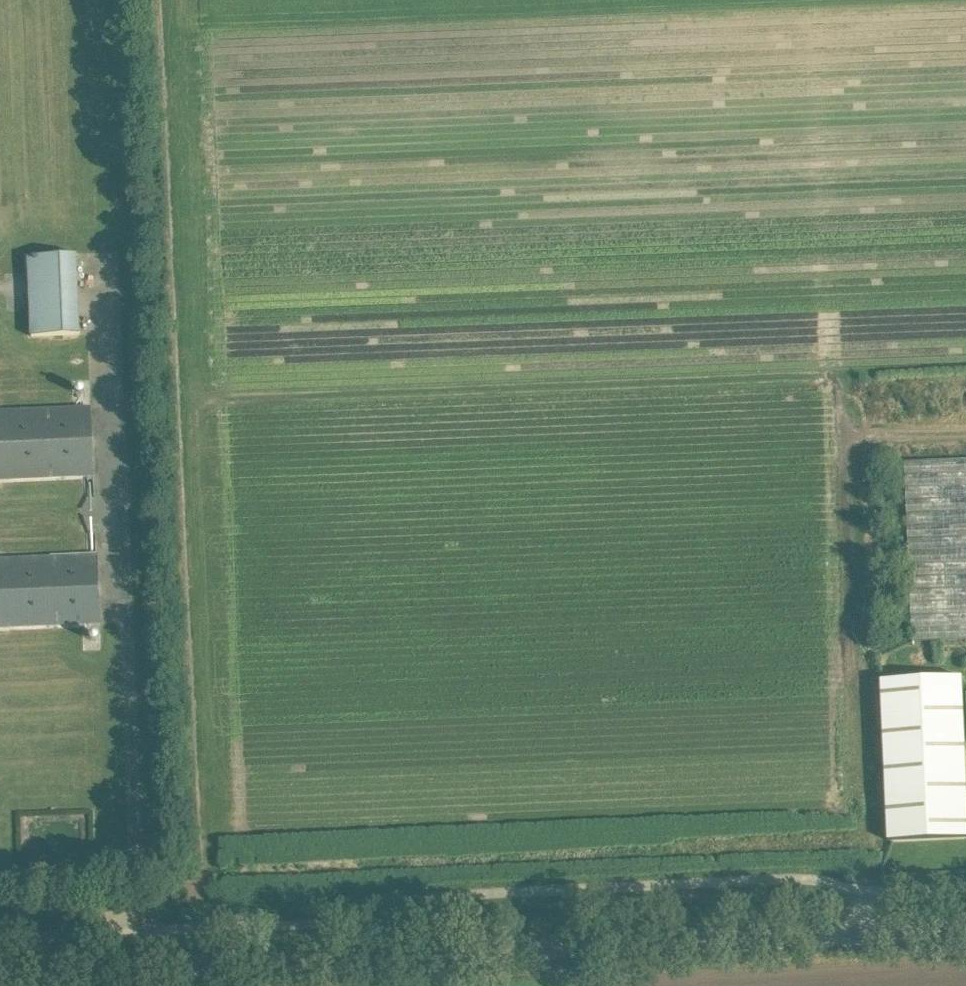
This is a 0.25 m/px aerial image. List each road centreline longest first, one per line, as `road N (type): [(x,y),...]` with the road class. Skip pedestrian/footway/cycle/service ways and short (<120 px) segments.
road 1 (tertiary): [(0,968),(965,923)]

